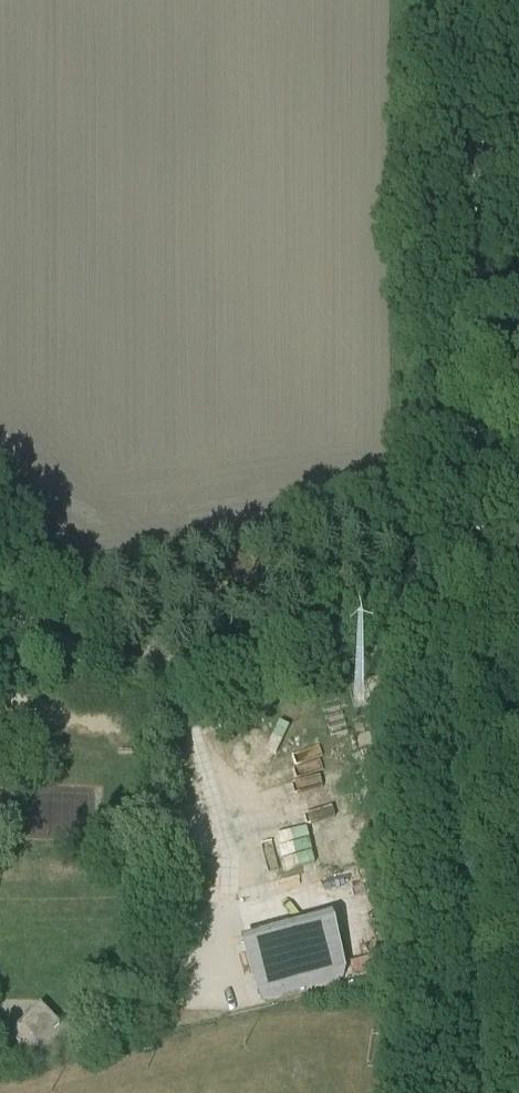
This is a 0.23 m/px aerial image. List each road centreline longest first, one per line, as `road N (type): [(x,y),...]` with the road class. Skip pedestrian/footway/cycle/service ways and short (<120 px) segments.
road 1 (unclassified): [(478,583),(470,429),(471,0)]
road 2 (unclassified): [(478,583),(287,650),(168,676),(101,664),(42,637),(0,599)]
road 3 (track): [(478,583),(518,869)]

